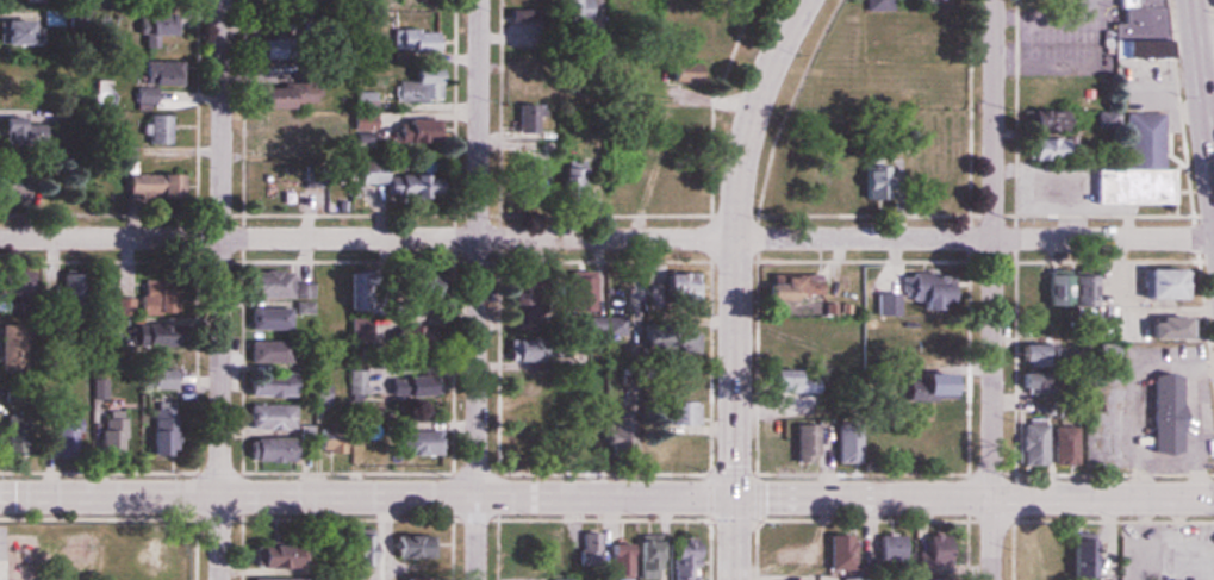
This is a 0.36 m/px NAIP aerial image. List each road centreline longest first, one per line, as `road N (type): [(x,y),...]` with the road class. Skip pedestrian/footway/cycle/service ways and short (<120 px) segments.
road 1 (residential): [(1213,241),(0,240)]
road 2 (primary): [(737,499),(0,498)]
road 3 (residential): [(475,579),(478,0)]
road 4 (residential): [(988,579),(991,0)]
road 5 (residential): [(219,579),(220,0)]
road 6 (secondary): [(808,0),(766,79),(741,170),(734,238),(737,499)]
road 7 (primary): [(1213,500),(737,499)]
road 8 (secondary): [(1213,183),(1191,0)]

